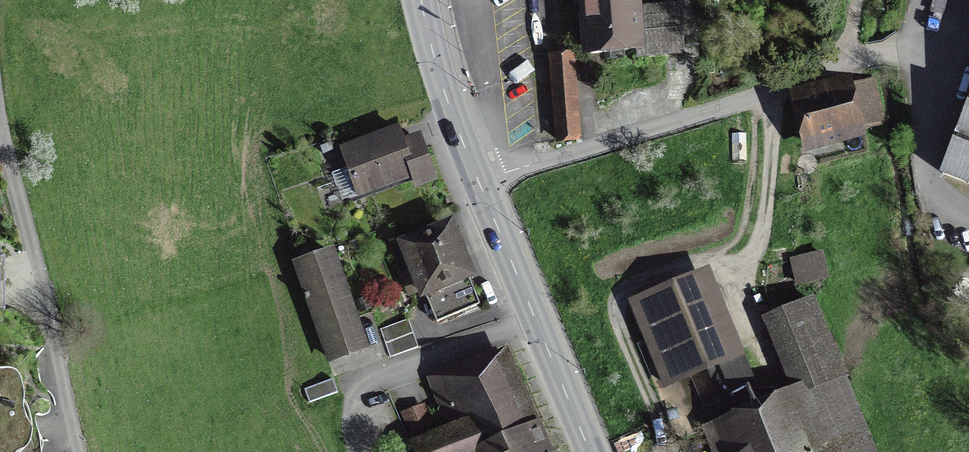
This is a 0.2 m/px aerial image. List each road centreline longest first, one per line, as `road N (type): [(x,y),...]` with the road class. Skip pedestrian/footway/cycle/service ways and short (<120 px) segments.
road 1 (residential): [(479,185),(747,105),(822,67),(914,54),(931,179),(968,216)]
road 2 (residential): [(79,451),(0,124)]
road 3 (secondary): [(587,451),(479,185)]
road 4 (secondary): [(479,185),(443,90),(422,0)]

